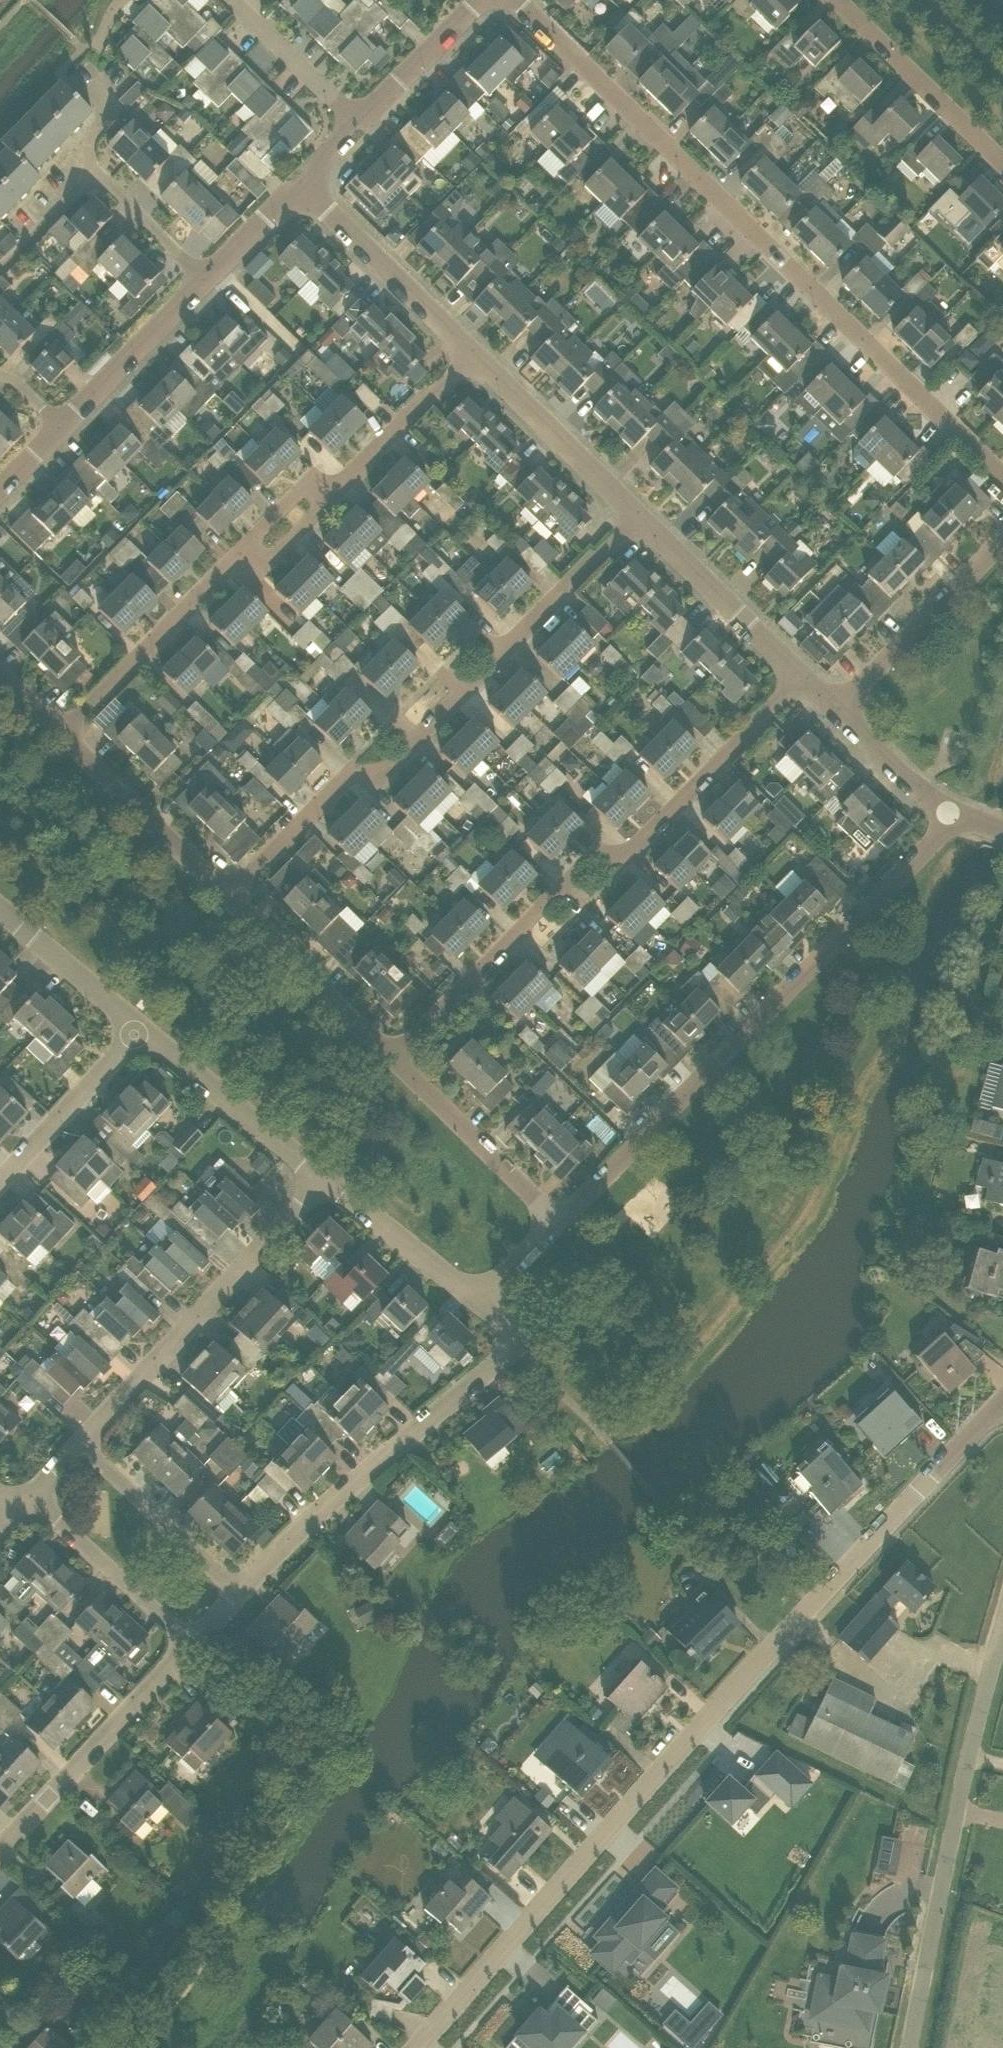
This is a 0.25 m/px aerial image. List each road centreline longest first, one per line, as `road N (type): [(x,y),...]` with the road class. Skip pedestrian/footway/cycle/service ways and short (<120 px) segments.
road 1 (unclassified): [(420,2047),(1002,1400)]
road 2 (residential): [(1002,474),(527,0)]
road 3 (residential): [(556,1219),(953,818)]
road 4 (residential): [(394,1055),(594,857),(640,842),(799,674)]
road 5 (residential): [(227,894),(340,785),(402,755),(636,516)]
road 6 (residential): [(237,1592),(507,1354),(515,1339),(478,1304)]
road 7 (unclassified): [(910,2047),(968,1756),(1002,1633)]
road 8 (residential): [(81,1443),(320,1178)]
road 9 (residential): [(0,1849),(190,1644)]
road 10 (residential): [(66,731),(241,551)]
road 11 (residential): [(473,355),(301,184)]
road 12 (residential): [(839,711),(1002,535)]
road 13 (residential): [(320,1178),(139,1032)]
road 14 (residential): [(394,1055),(227,894)]
road 15 (residential): [(556,1219),(394,1055)]
road 16 (residential): [(636,516),(473,355)]
road 17 (residential): [(227,894),(66,731)]
road 18 (residential): [(799,674),(636,516)]
road 19 (residential): [(1002,156),(843,0)]
road 20 (residential): [(190,1644),(29,1498)]
road 21 (residential): [(81,1443),(237,1592)]
road 22 (residential): [(62,424),(206,276)]
road 23 (residential): [(0,1179),(139,1032)]
road 24 (residential): [(478,1304),(320,1178)]
road 25 (residential): [(335,497),(473,355)]
road 26 (residential): [(139,1032),(0,916)]
road 27 (residential): [(357,122),(233,0)]
road 28 (residential): [(357,122),(480,0)]
road 29 (residential): [(953,818),(839,711)]
road 30 (residential): [(206,276),(96,174)]
road 31 (residential): [(0,269),(96,174)]
road 32 (residential): [(96,174),(92,143),(114,111),(70,64)]
road 33 (residential): [(206,276),(301,184)]
road 34 (residential): [(241,551),(262,569),(335,497)]
road 35 (residential): [(241,551),(314,479),(335,497)]

